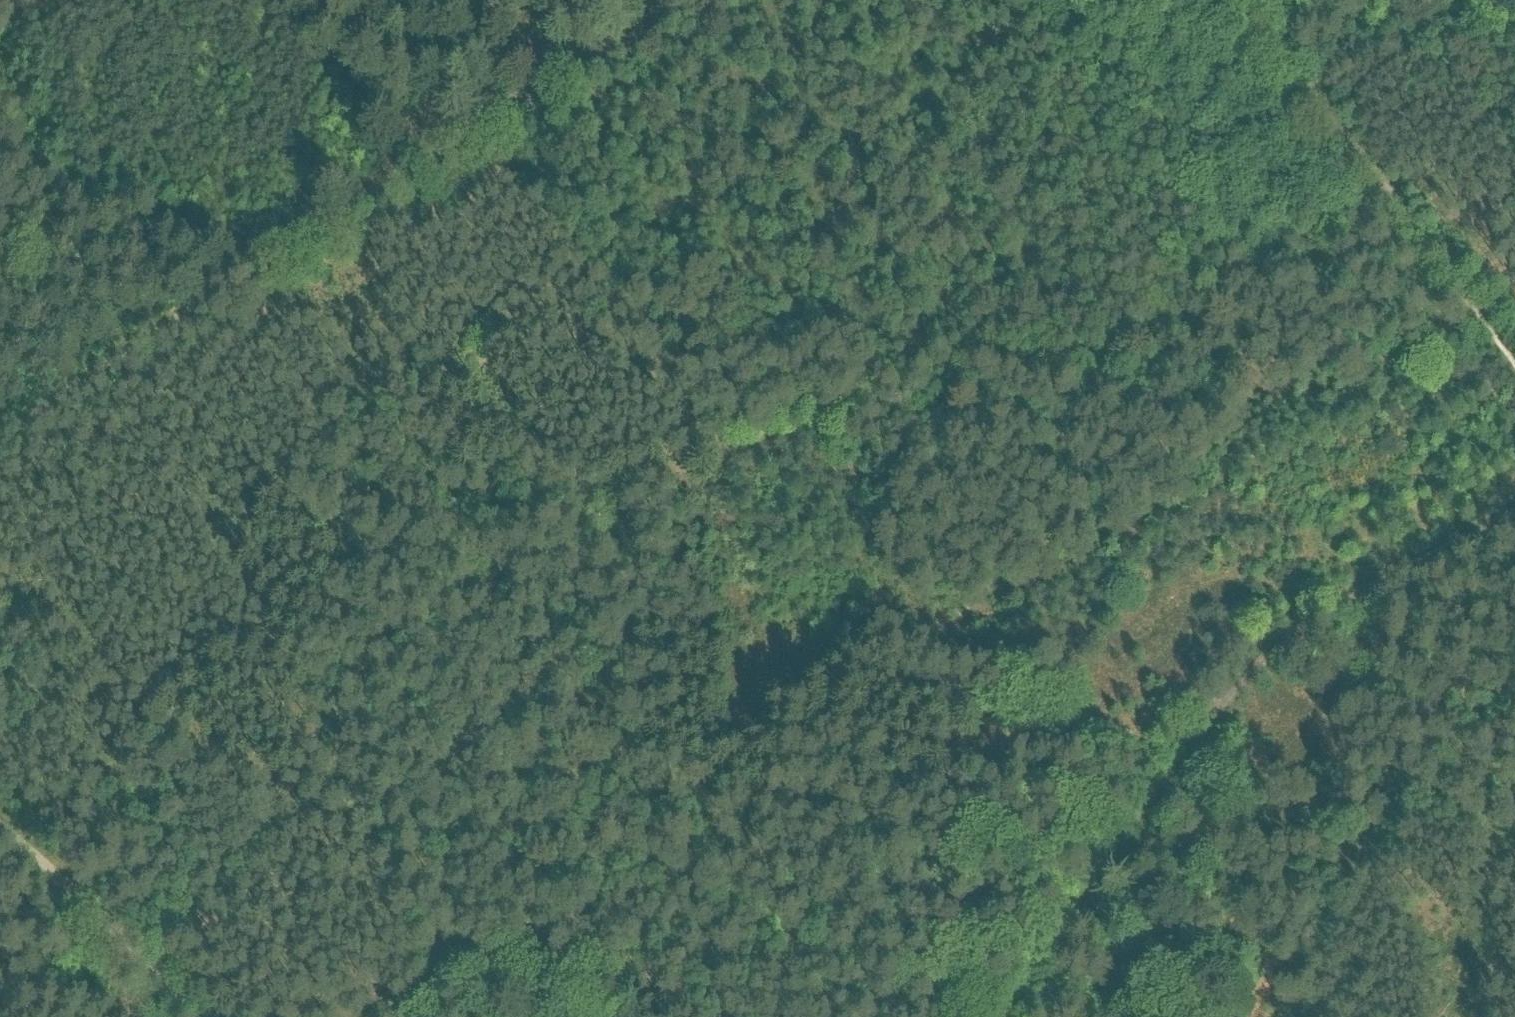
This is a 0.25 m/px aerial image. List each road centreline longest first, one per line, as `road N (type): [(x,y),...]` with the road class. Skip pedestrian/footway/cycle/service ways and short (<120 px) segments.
road 1 (track): [(671,0),(0,434)]
road 2 (track): [(1010,1011),(1274,649),(1514,509)]
road 3 (track): [(1384,184),(1246,0)]
road 4 (track): [(1514,362),(1384,184)]
road 5 (track): [(153,964),(0,825)]

